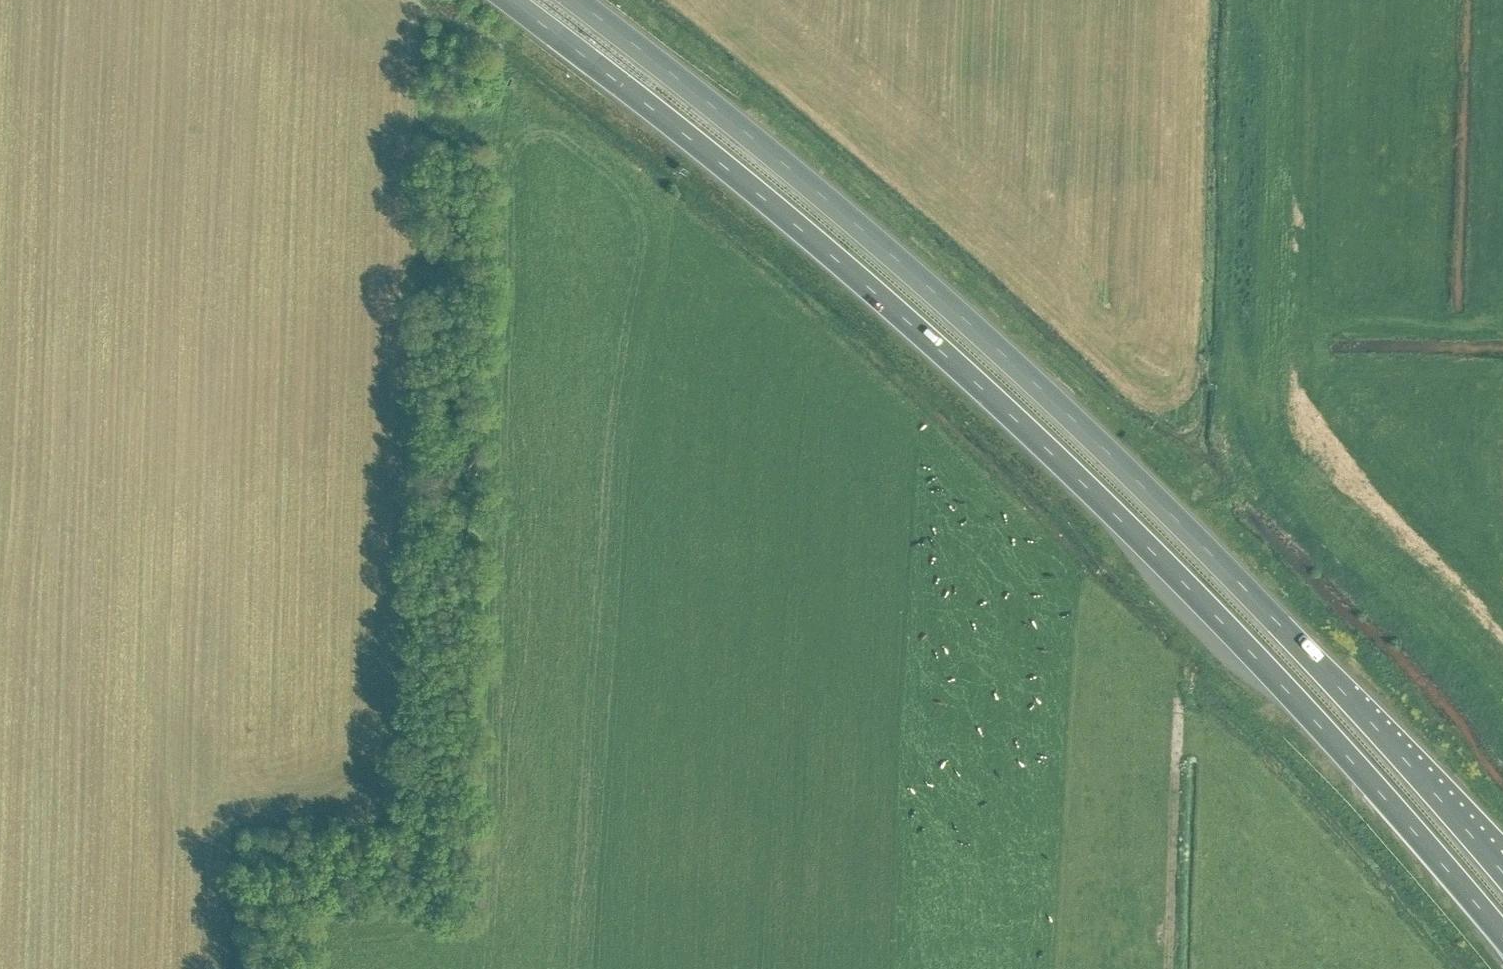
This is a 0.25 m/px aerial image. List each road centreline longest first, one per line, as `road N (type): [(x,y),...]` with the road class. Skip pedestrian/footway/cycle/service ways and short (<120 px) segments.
road 1 (trunk): [(510,0),(761,195),(1081,481),(1336,744),(1502,937)]
road 2 (trunk): [(1502,871),(1306,651),(971,323),(808,181),(577,0)]

